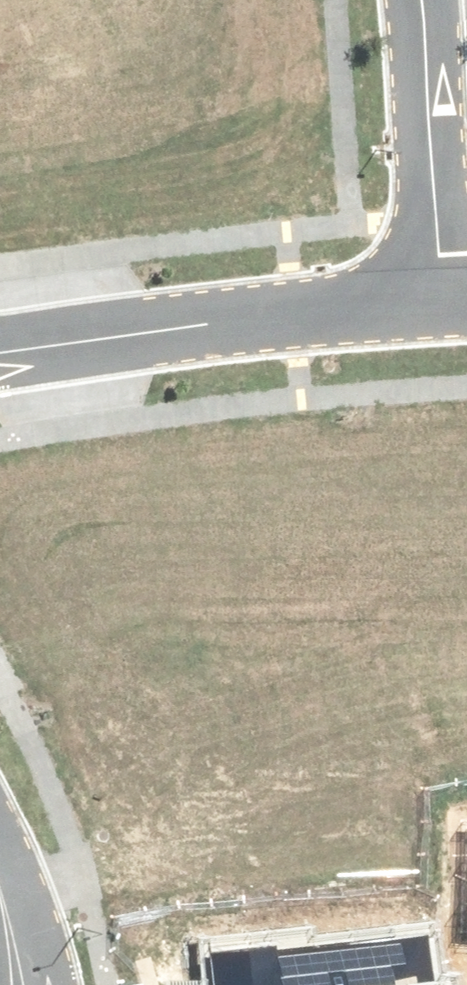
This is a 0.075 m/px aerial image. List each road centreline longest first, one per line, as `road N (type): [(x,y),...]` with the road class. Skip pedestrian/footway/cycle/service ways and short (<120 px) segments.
road 1 (residential): [(440,297),(0,351)]
road 2 (residential): [(440,297),(434,114),(421,0)]

